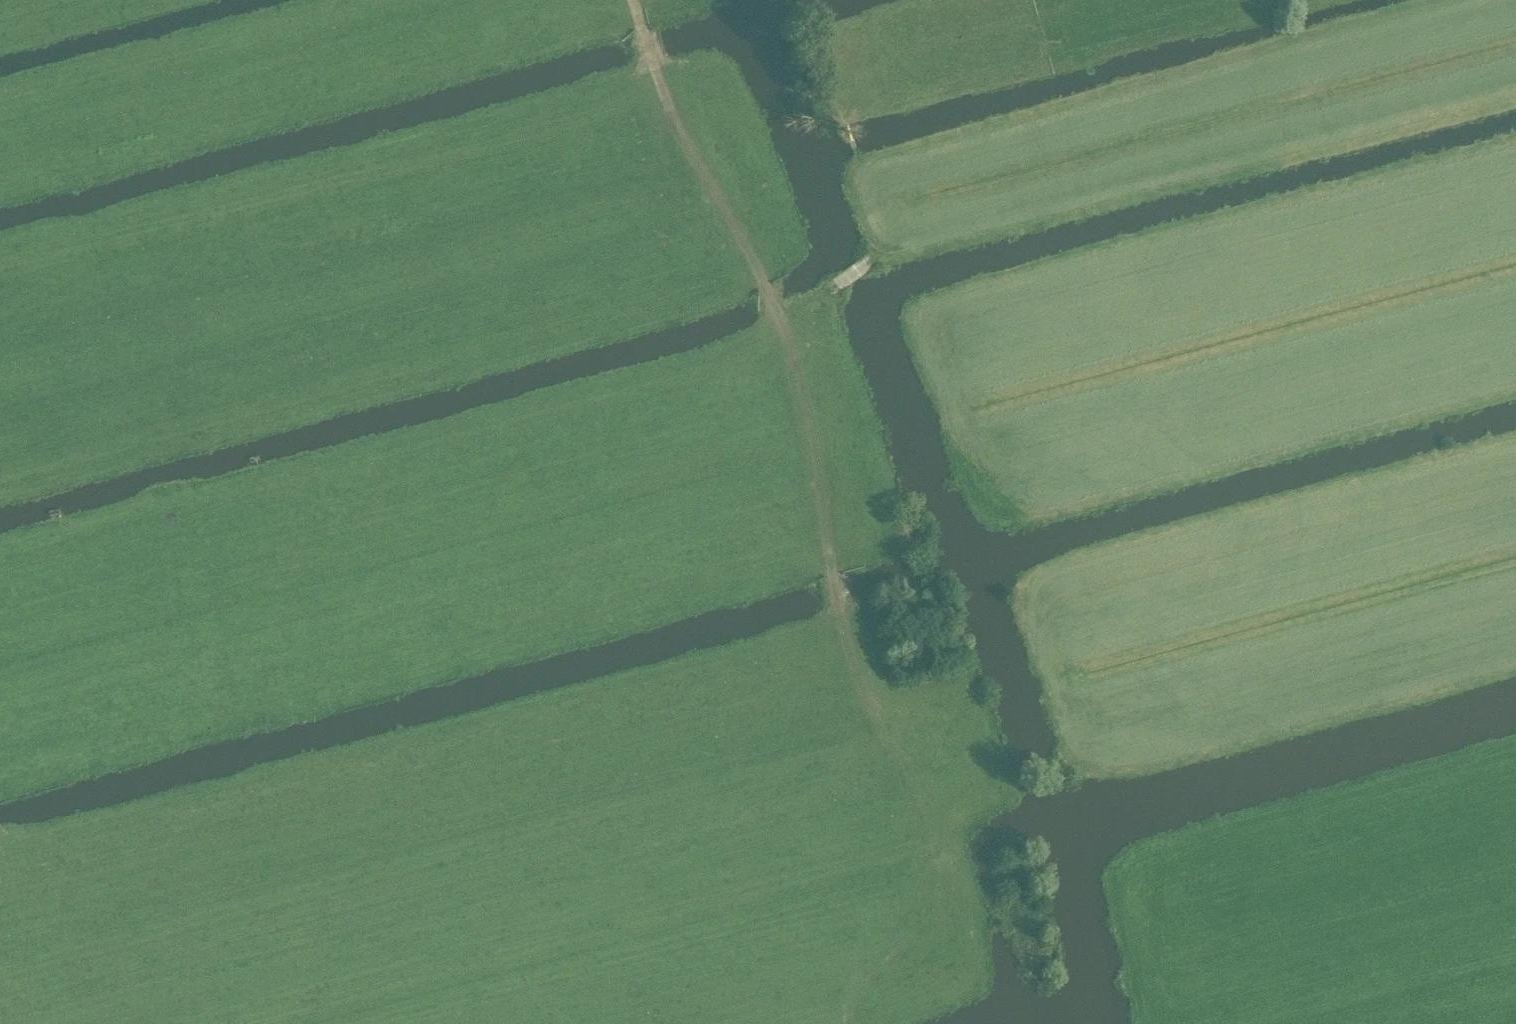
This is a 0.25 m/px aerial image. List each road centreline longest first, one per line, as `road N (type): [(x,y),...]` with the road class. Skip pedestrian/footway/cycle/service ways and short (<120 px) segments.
road 1 (track): [(856,1023),(928,887),(885,718),(842,617),(783,320),(669,105),(635,0)]
road 2 (track): [(1515,20),(947,185),(866,264),(783,320)]

